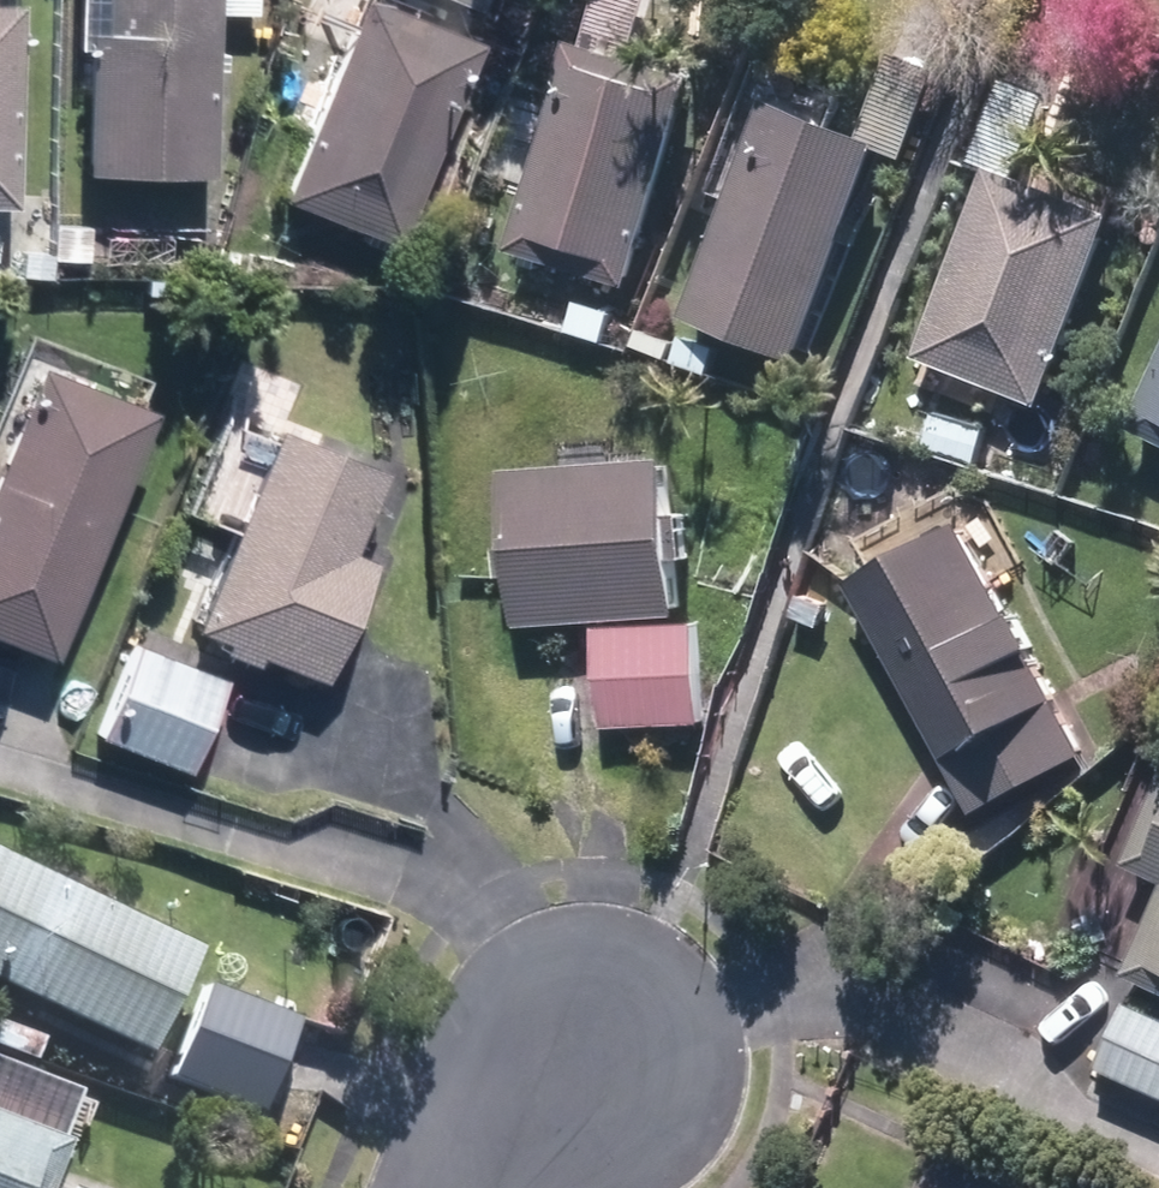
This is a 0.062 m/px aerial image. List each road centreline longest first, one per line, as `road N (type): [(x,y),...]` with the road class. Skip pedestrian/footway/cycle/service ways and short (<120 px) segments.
road 1 (residential): [(479,1187),(600,1035)]

